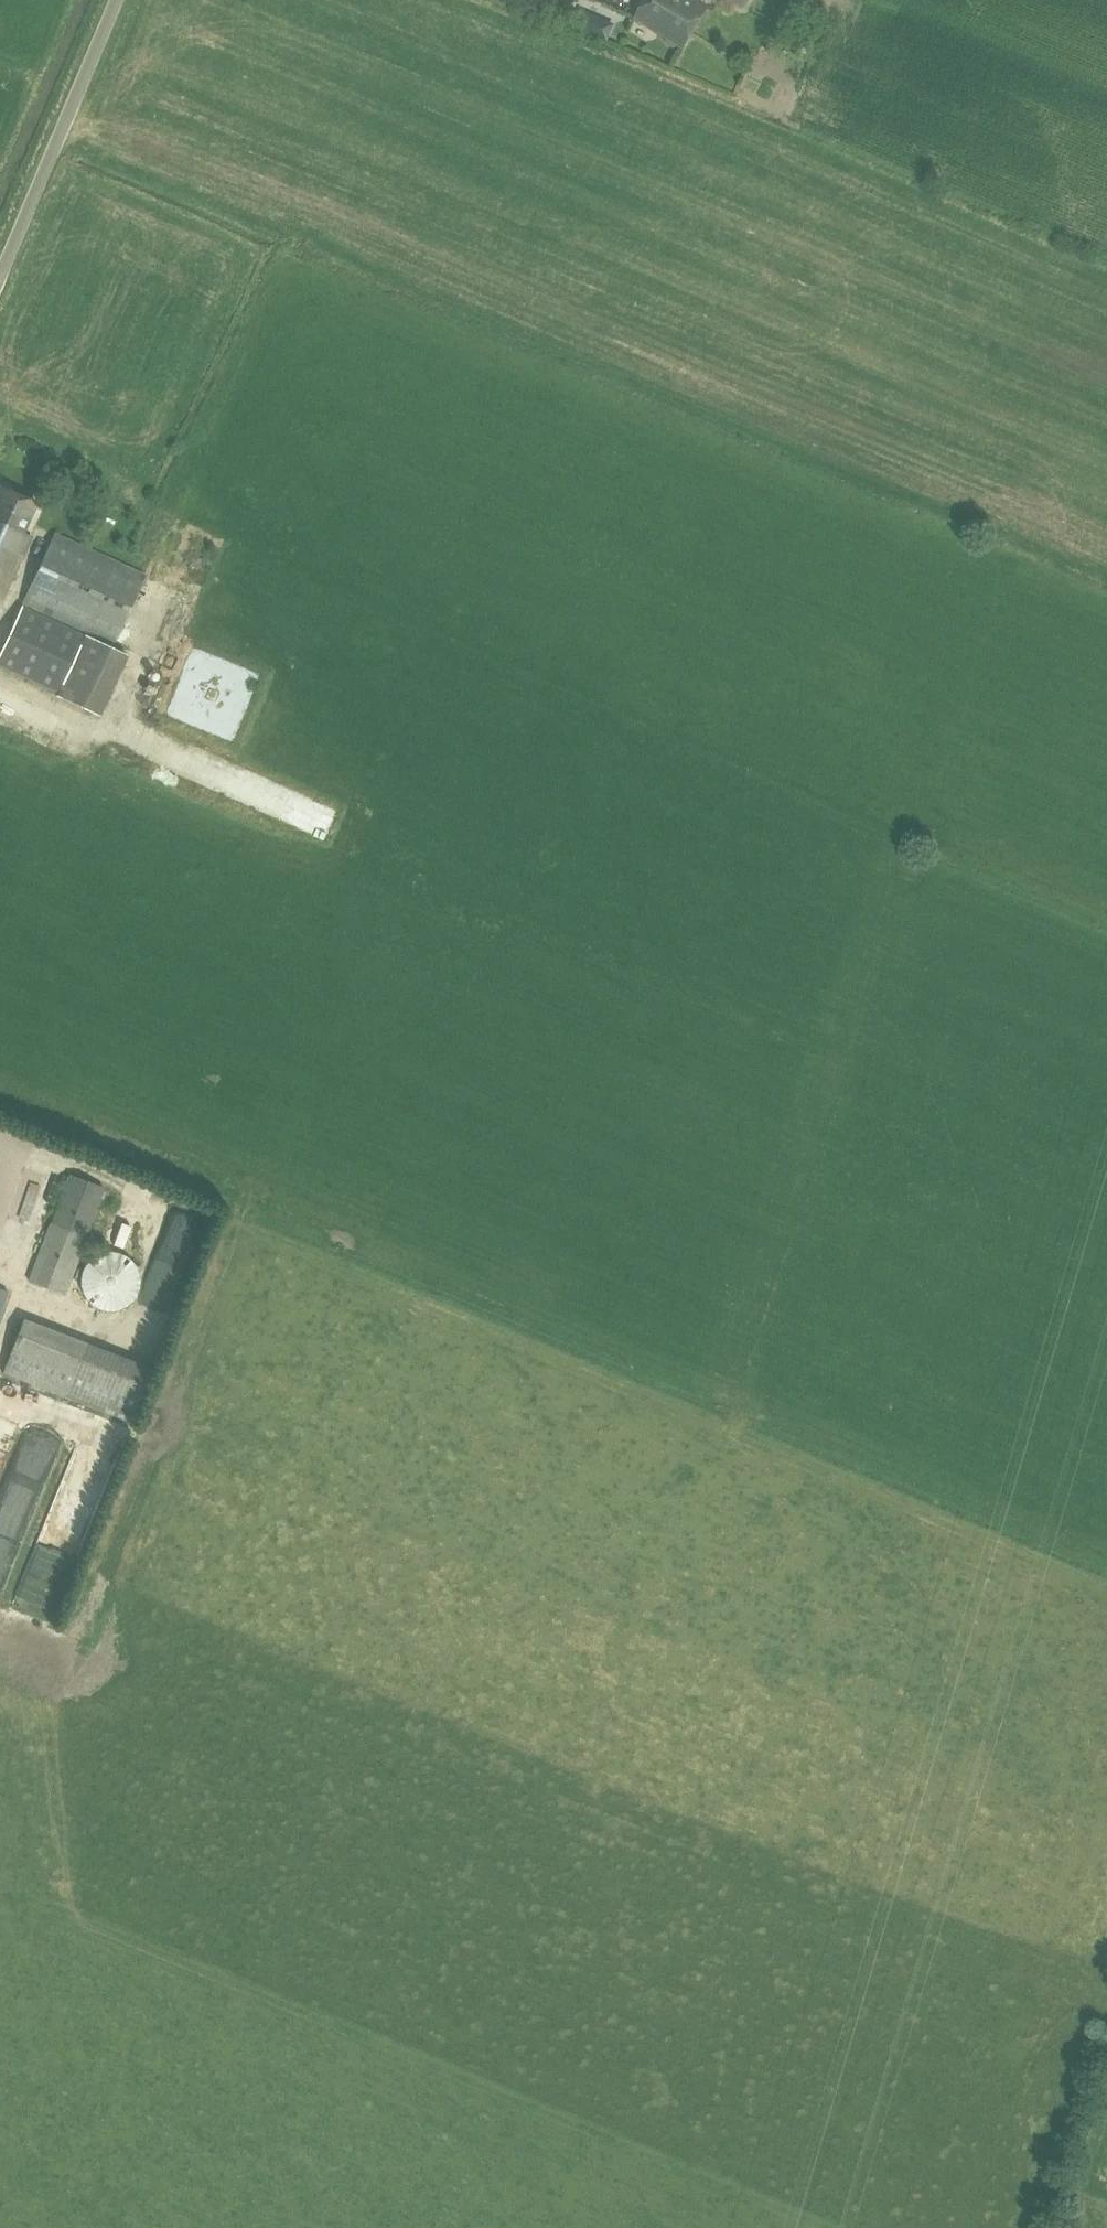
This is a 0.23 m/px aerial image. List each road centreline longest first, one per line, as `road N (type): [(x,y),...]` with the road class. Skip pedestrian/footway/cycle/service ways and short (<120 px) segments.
road 1 (unclassified): [(0,273),(115,0)]

